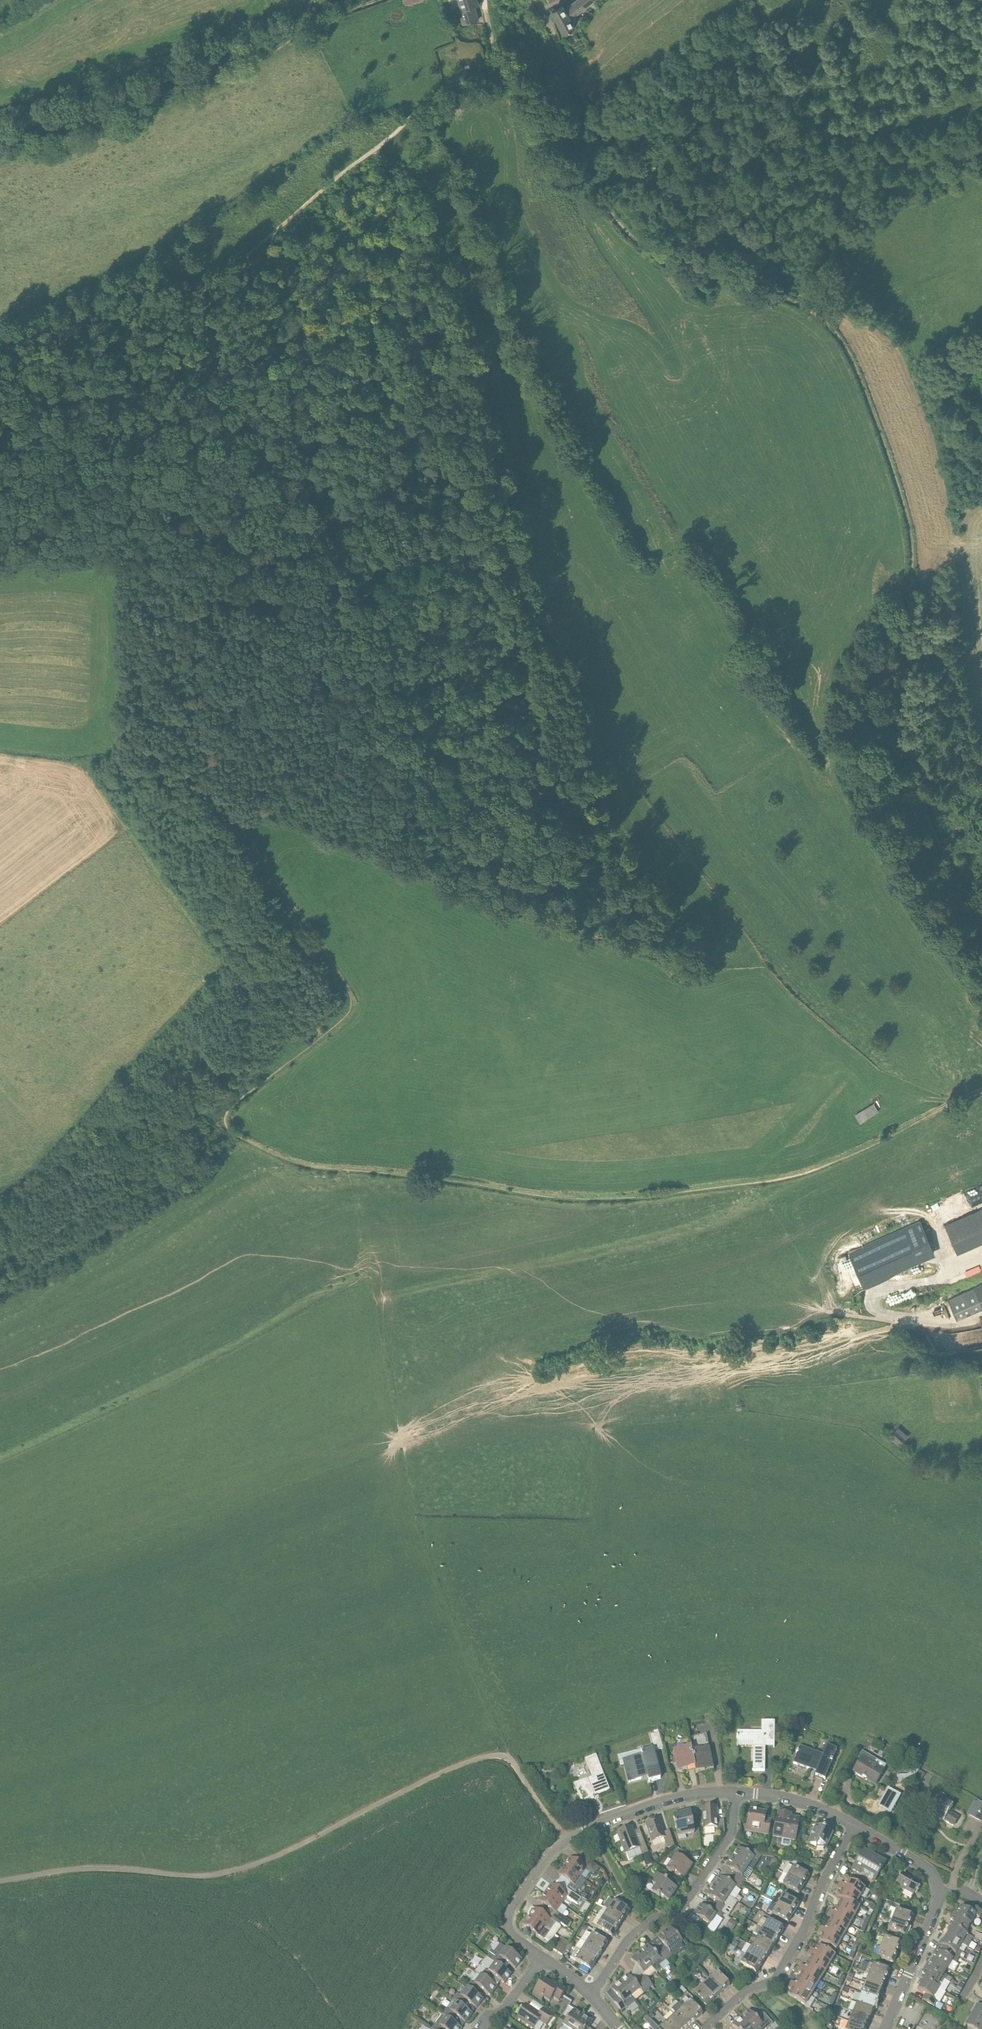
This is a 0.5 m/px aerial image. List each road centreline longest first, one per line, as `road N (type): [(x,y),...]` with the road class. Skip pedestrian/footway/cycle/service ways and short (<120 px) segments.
road 1 (track): [(486,10),(496,60),(490,75),(419,111),(224,275),(87,431),(96,453),(181,483),(217,520),(219,546),(199,622),(200,698),(215,782),(229,819),(350,997),(336,1025),(234,1103),(224,1122),(283,1158),(348,1170)]
road 2 (track): [(981,923),(928,824),(895,735),(890,691),(908,620),(911,546),(855,369),(817,316),(669,263),(626,231),(583,159),(552,32)]
road 3 (track): [(348,1170),(569,1200),(761,1183),(827,1166),(981,1091)]
road 4 (unclassified): [(0,1880),(87,1867),(228,1871),(493,1754),(511,1758),(565,1838)]
road 5 (track): [(0,136),(131,96),(264,36),(380,0)]
road 6 (residential): [(592,1994),(630,1937),(682,1910),(733,1831),(736,1792)]
road 7 (residential): [(855,1824),(781,1971),(706,2028)]
road 8 (residential): [(736,1792),(676,1797),(565,1838)]
road 9 (residential): [(542,1957),(510,1932),(508,1913),(565,1838)]
road 10 (residential): [(886,2028),(941,1892)]
road 11 (residential): [(855,1824),(785,1796),(736,1792)]

